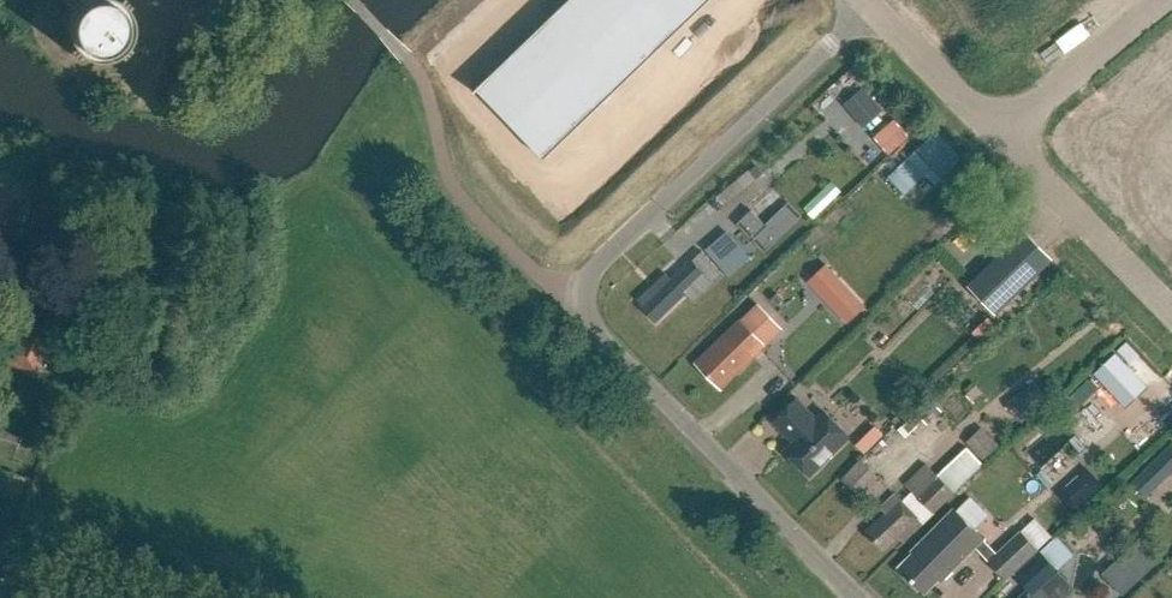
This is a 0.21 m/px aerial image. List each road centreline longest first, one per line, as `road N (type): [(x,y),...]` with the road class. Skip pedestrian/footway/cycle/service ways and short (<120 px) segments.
road 1 (unclassified): [(858,597),(565,295),(872,6)]
road 2 (residential): [(1171,310),(1008,134)]
road 3 (unclassified): [(1171,0),(1008,134)]
road 4 (unclassified): [(1008,134),(872,6)]

